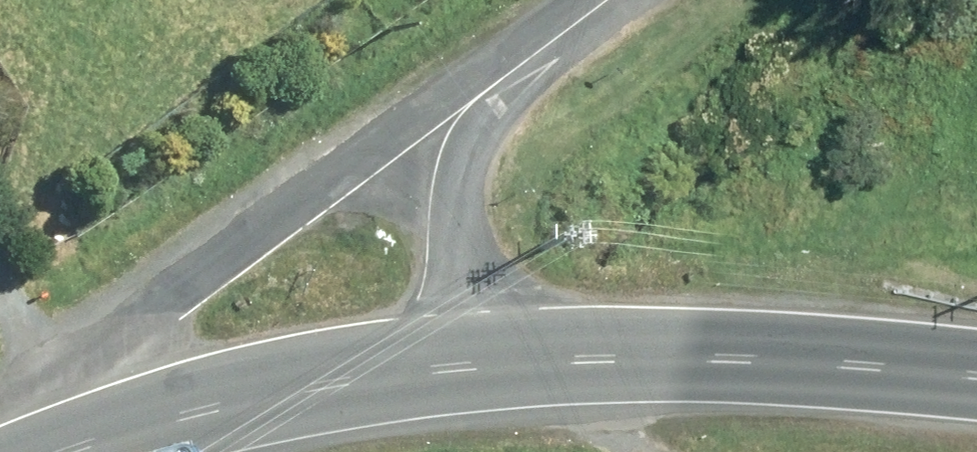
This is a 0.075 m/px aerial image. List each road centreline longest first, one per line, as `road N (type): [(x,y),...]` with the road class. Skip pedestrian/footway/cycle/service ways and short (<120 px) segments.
road 1 (unclassified): [(76,451),(173,298),(385,138),(543,48)]
road 2 (secondary): [(477,366),(737,355),(976,378)]
road 3 (secondary): [(76,451),(207,412),(477,366)]
road 4 (unclassified): [(543,48),(483,166),(472,241),(477,366)]

